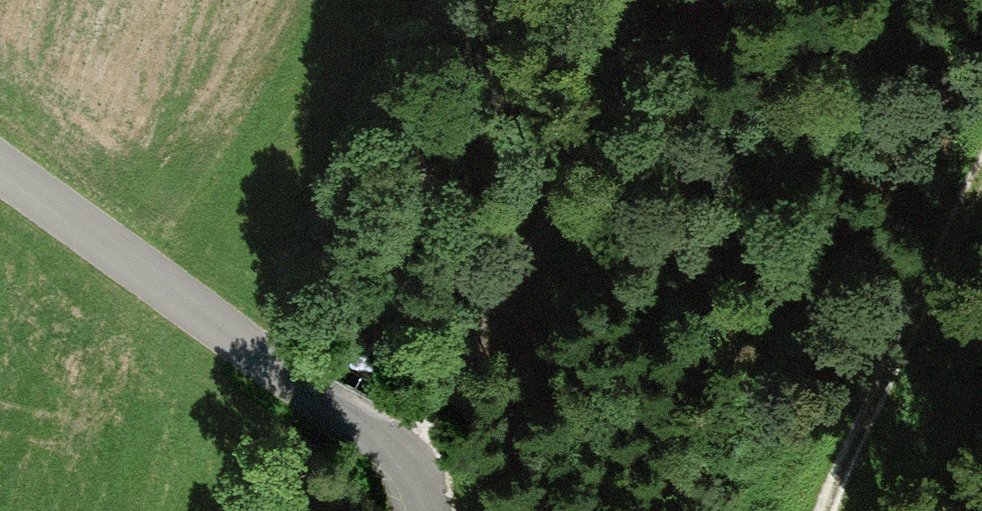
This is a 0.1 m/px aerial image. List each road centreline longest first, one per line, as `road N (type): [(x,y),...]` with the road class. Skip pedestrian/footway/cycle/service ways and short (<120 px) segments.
road 1 (track): [(711,0),(633,84),(410,471)]
road 2 (unclassified): [(431,510),(379,435),(281,379),(0,178)]
road 3 (track): [(822,510),(923,252),(981,169)]

